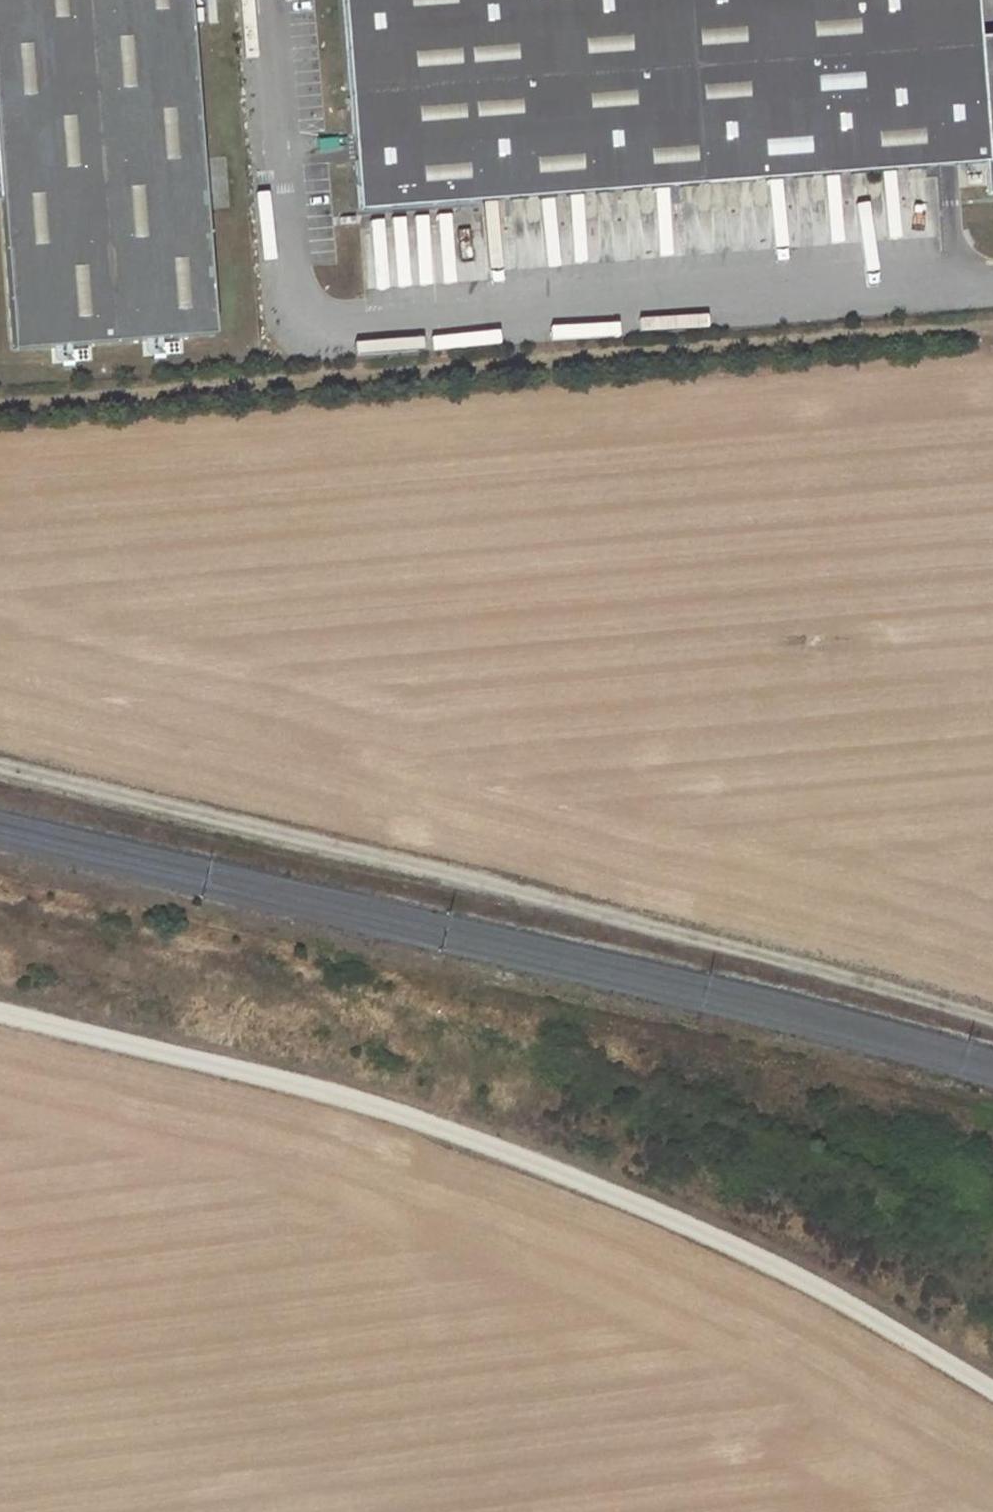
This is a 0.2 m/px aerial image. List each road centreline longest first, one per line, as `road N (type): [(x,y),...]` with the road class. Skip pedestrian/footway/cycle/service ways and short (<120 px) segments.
road 1 (track): [(0,1014),(423,1121),(801,1280),(992,1393)]
road 2 (track): [(992,1023),(0,770)]
road 3 (track): [(0,403),(992,325)]

